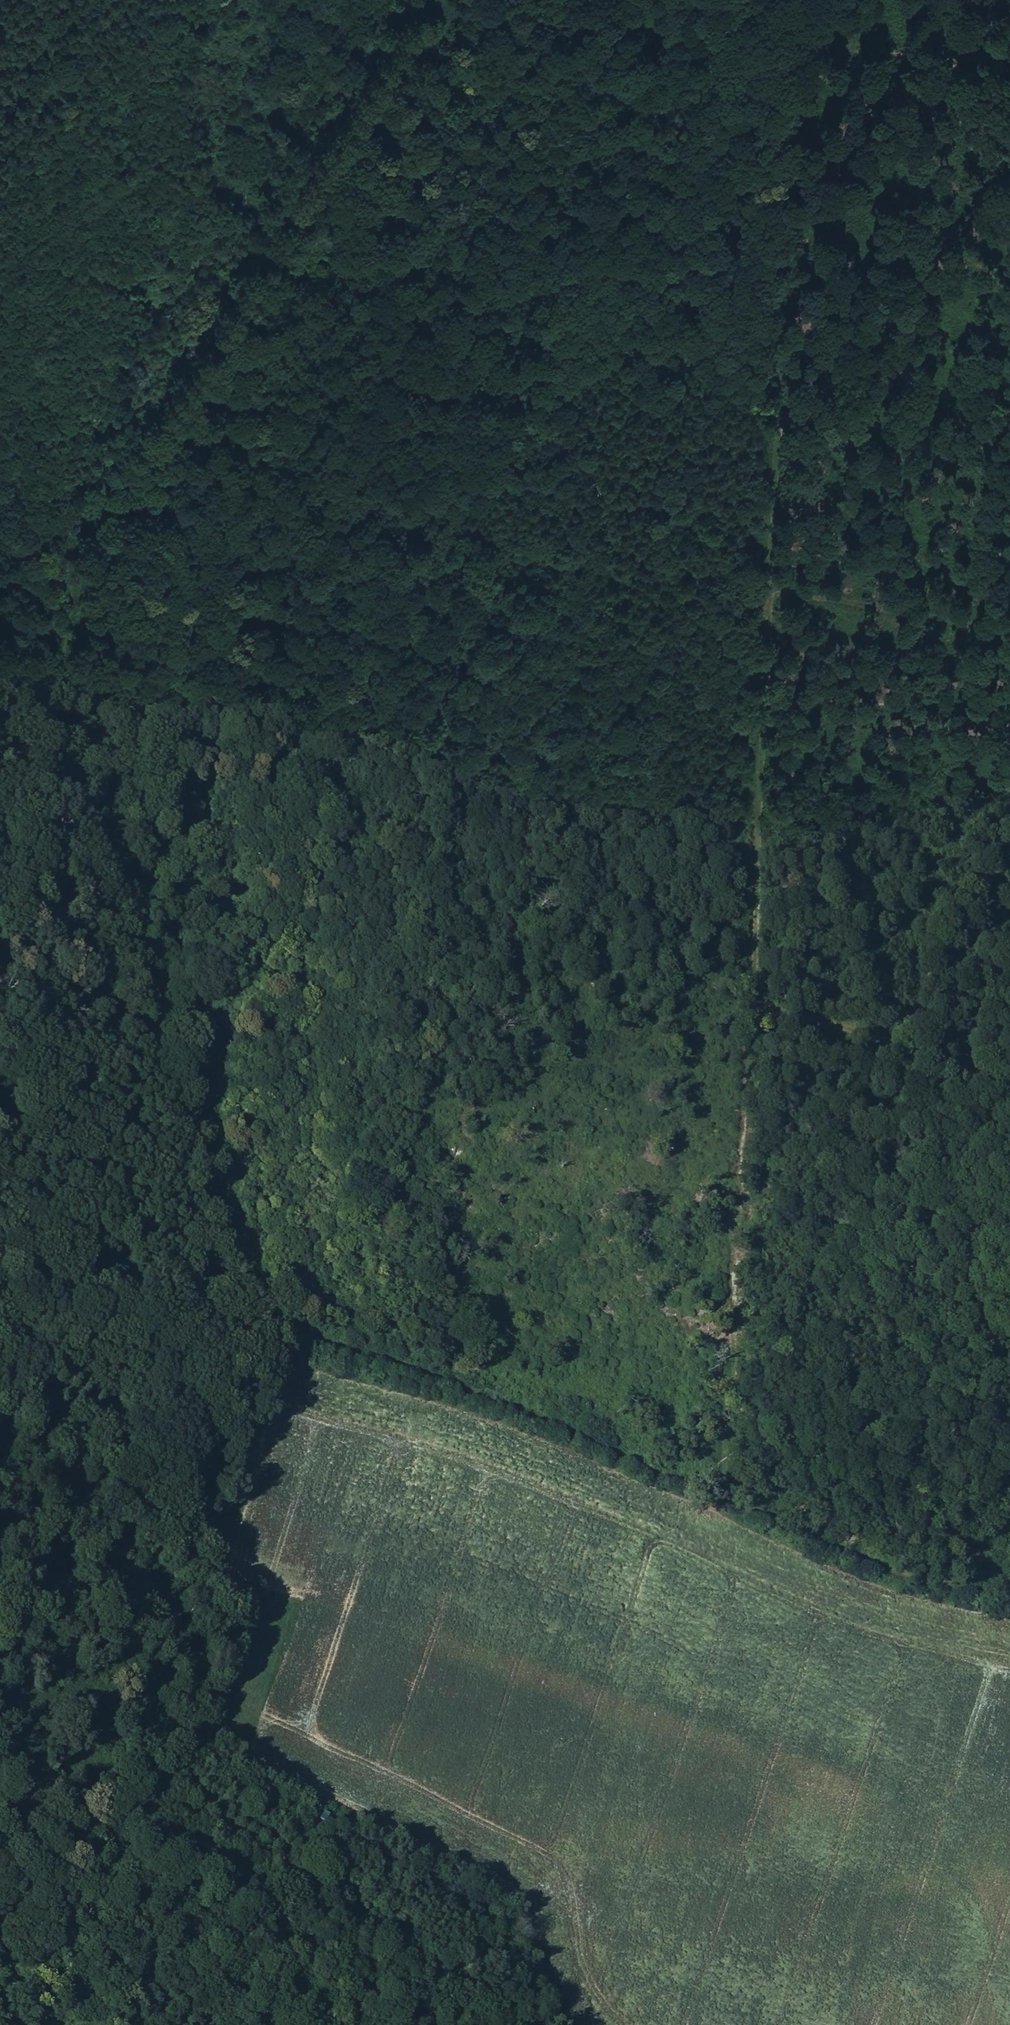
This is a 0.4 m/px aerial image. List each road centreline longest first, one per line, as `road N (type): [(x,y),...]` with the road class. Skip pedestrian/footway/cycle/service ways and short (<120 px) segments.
road 1 (track): [(1009,62),(845,43),(809,125),(773,556),(756,1004),(1009,1095)]
road 2 (track): [(0,889),(44,820),(92,515),(327,171),(424,0)]
road 3 (track): [(416,2024),(226,1891),(118,1829),(90,1819),(0,1822)]
road 4 (track): [(772,583),(1009,628)]
road 5 (track): [(90,1819),(58,1796),(22,1744),(0,1690)]

